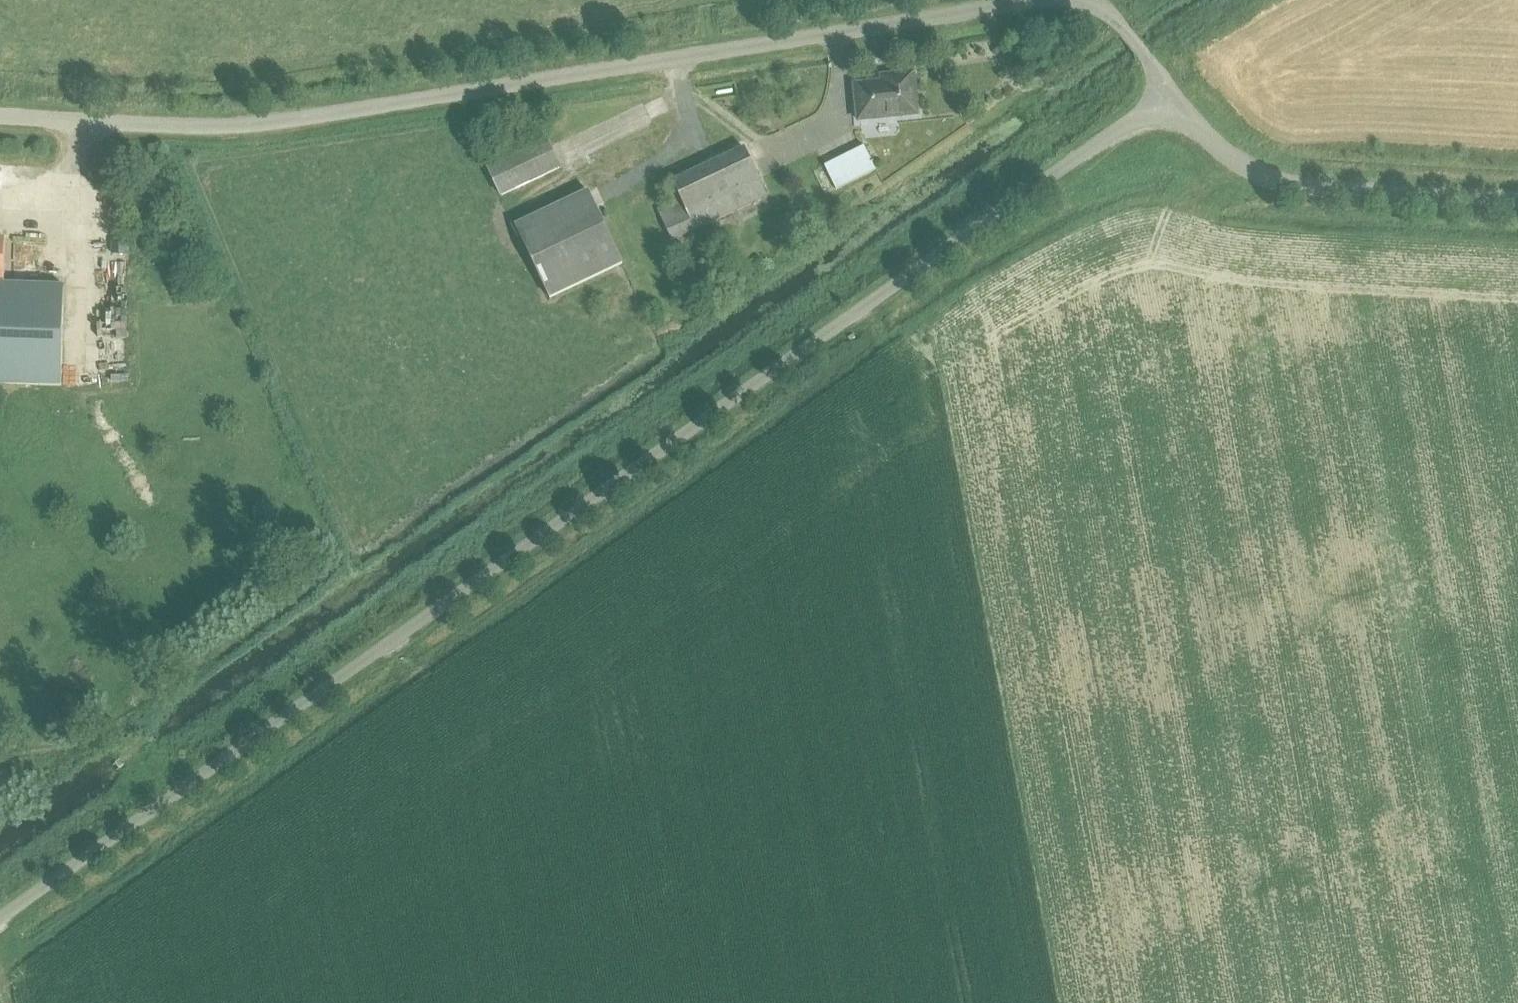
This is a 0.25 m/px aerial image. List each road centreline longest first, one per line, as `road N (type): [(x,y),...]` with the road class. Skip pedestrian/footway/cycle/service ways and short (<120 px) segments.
road 1 (unclassified): [(0,918),(1171,93)]
road 2 (unclassified): [(1041,0),(217,126),(0,123)]
road 3 (unclassified): [(1517,202),(1274,181),(1221,149),(1171,93)]
road 4 (track): [(0,768),(104,724),(162,804)]
road 5 (unclassified): [(1171,93),(1120,22),(1098,2),(1075,0)]

